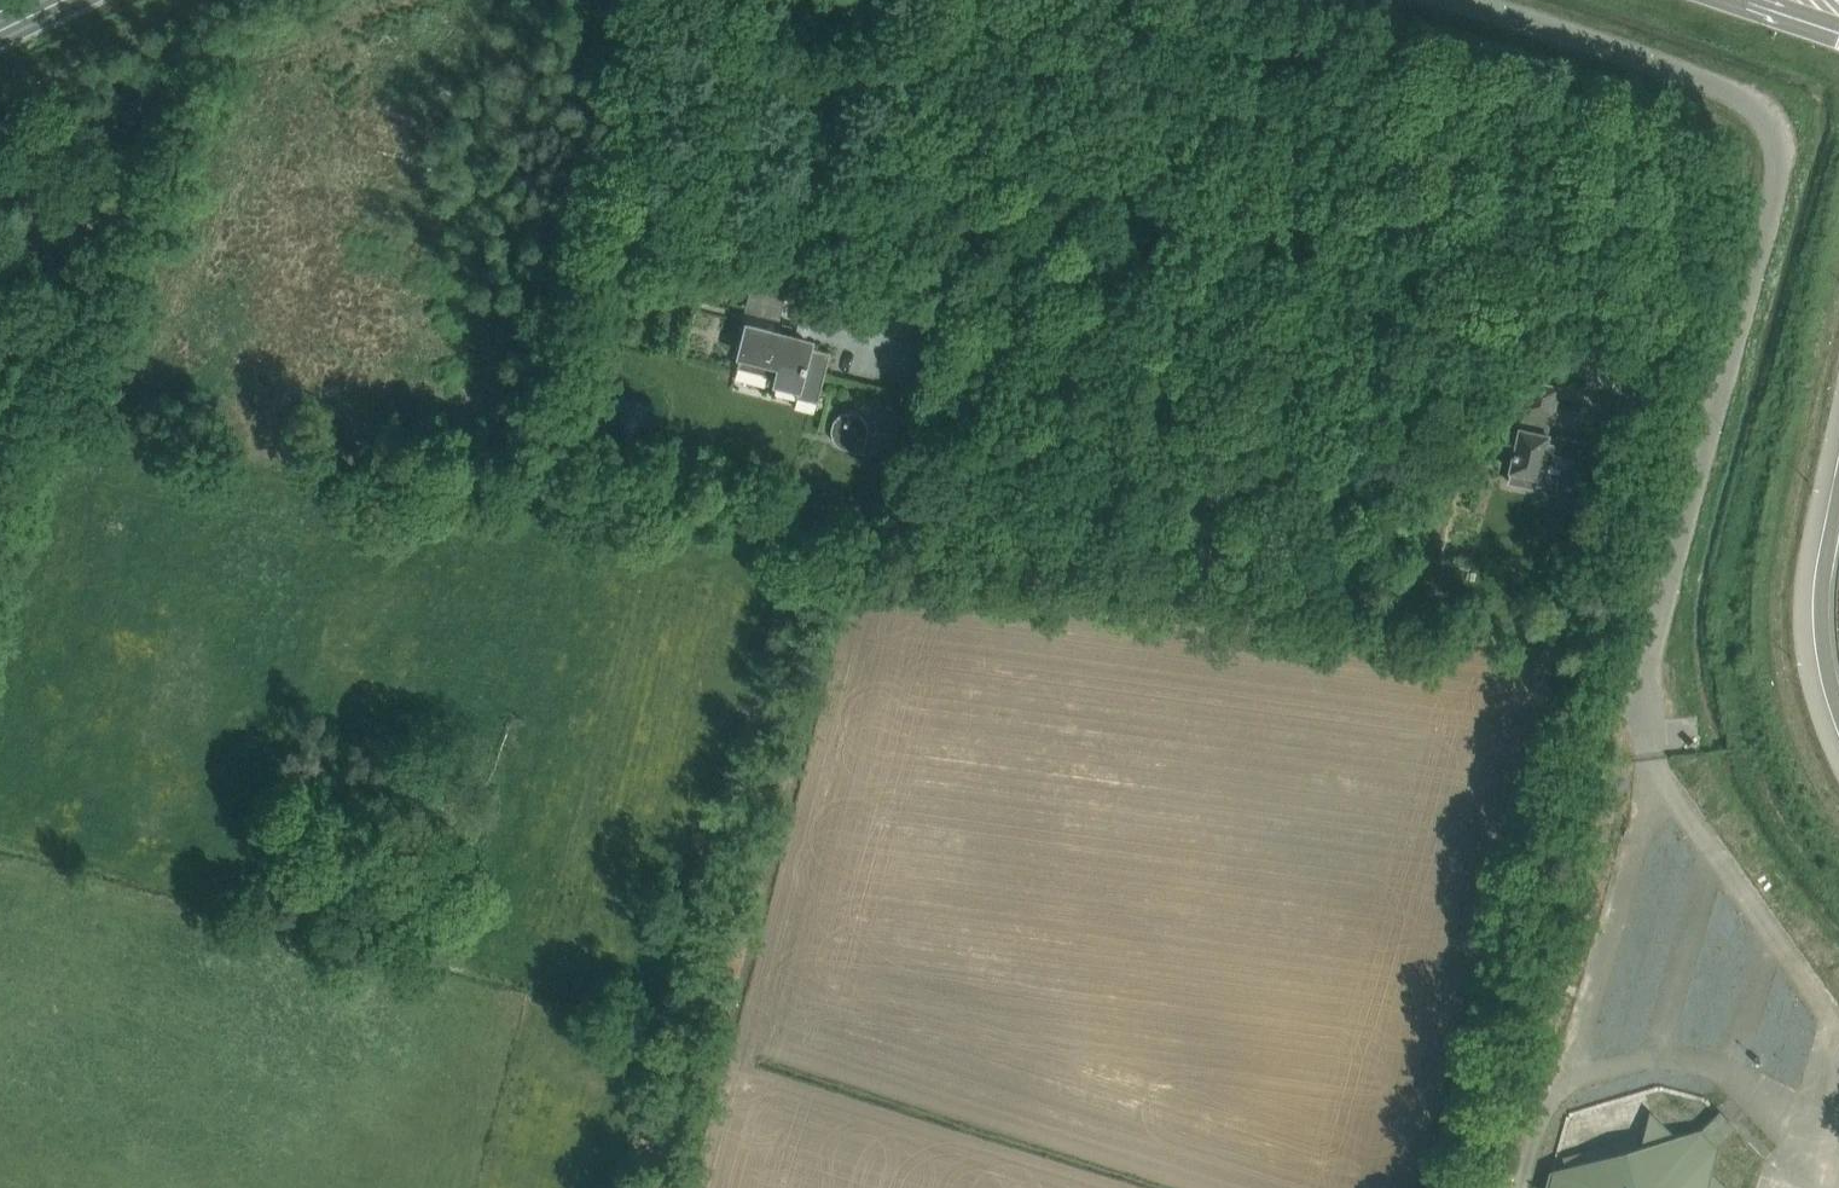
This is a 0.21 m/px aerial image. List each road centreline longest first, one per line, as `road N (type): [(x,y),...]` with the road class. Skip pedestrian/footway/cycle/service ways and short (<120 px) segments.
road 1 (motorway): [(1838,479),(1820,597),(1825,665),(1838,716)]

